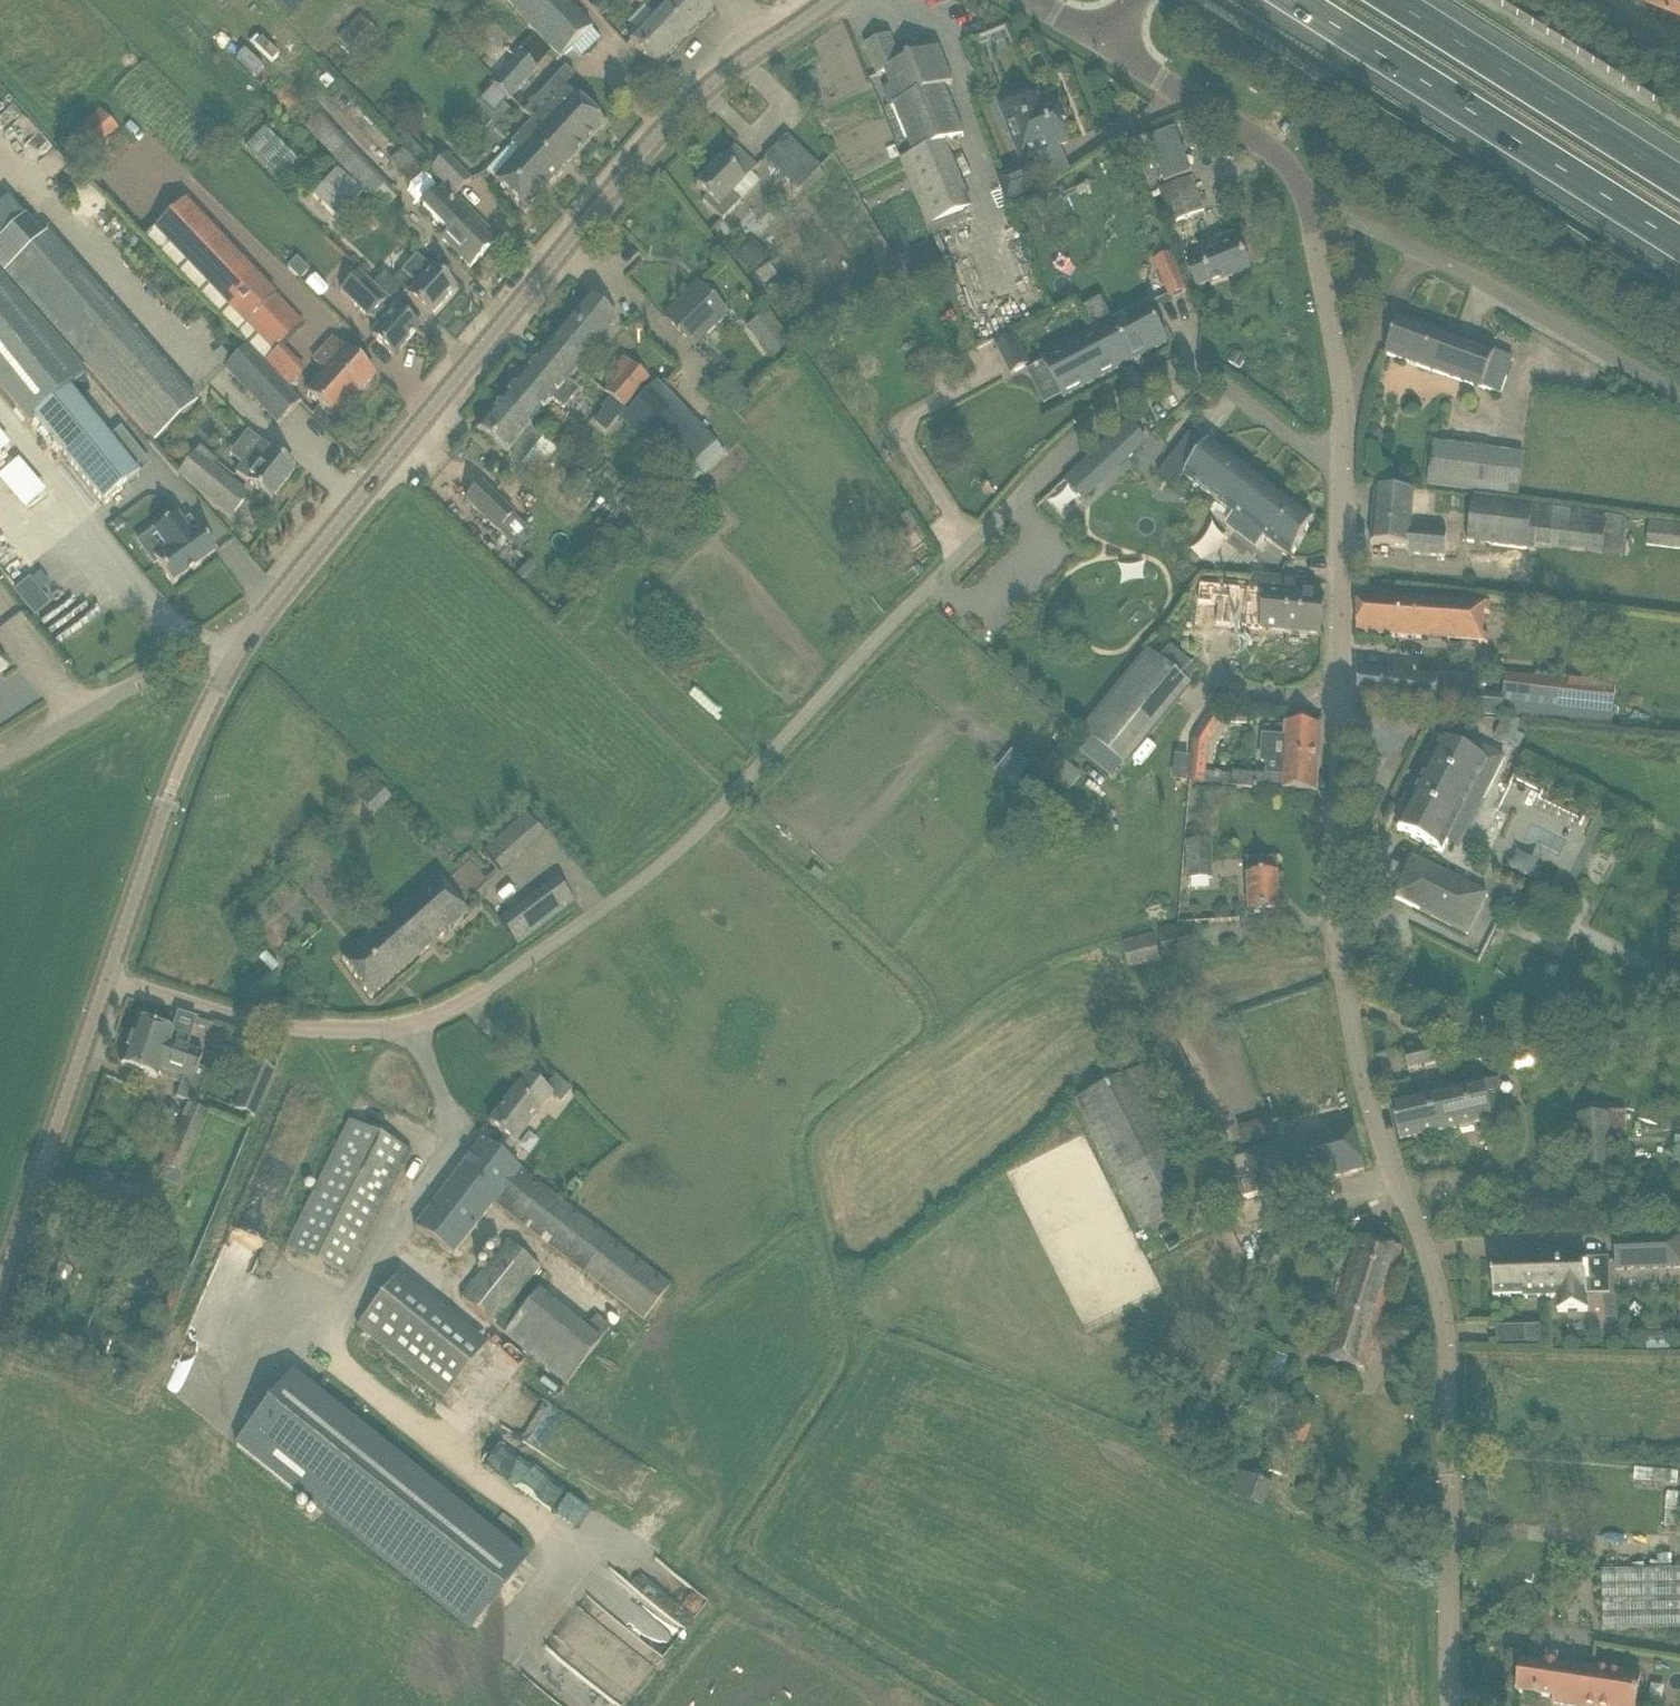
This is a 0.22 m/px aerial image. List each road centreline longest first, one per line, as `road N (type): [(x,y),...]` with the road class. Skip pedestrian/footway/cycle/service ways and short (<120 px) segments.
road 1 (residential): [(106,979),(241,1020),(301,1028),(413,1025),(471,1001),(569,938),(733,802),(1081,432),(1168,375),(1204,378),(1232,394),(1343,478)]
road 2 (unclassified): [(1445,1705),(1421,1266),(1349,1058),(1330,954),(1324,845),(1343,478)]
road 3 (tertiary): [(246,635),(633,168),(730,70),(831,0)]
road 4 (motorway): [(1296,0),(1679,244)]
road 5 (tertiary): [(106,979),(173,787),(246,635)]
road 6 (motorway): [(1679,180),(1394,0)]
road 7 (tertiary): [(0,1287),(106,979)]
road 8 (unclassified): [(1679,388),(1415,247)]
road 9 (unclassified): [(246,635),(188,654),(0,759)]
road 10 (unclassified): [(1299,188),(1267,146),(1108,43)]
road 11 (unclassified): [(1347,413),(1299,188)]
road 12 (unclassified): [(1347,413),(1415,247)]
road 13 (unclassified): [(1415,247),(1299,188)]

